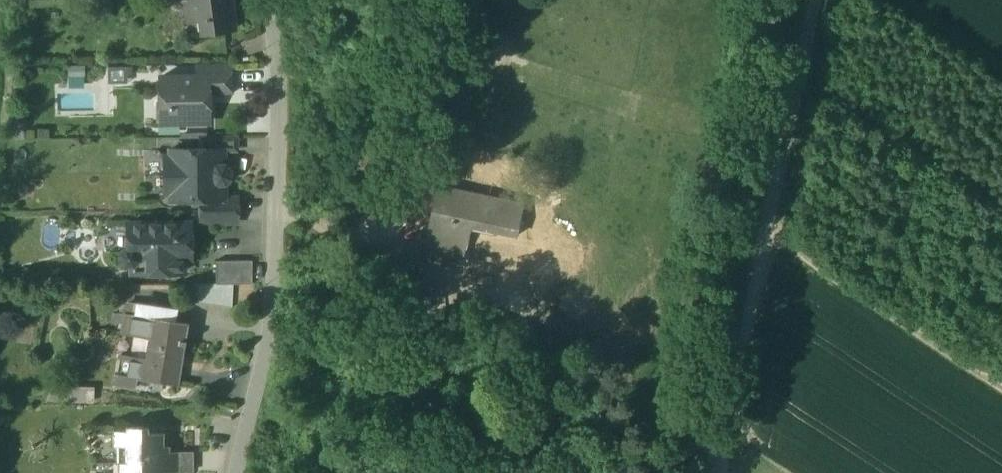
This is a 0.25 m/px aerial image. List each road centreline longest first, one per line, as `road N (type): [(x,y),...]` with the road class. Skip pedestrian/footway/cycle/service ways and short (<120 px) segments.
road 1 (track): [(812,0),(716,472)]
road 2 (residential): [(266,0),(277,35),(277,218),(268,334),(239,472)]
road 3 (track): [(1001,387),(763,226)]

